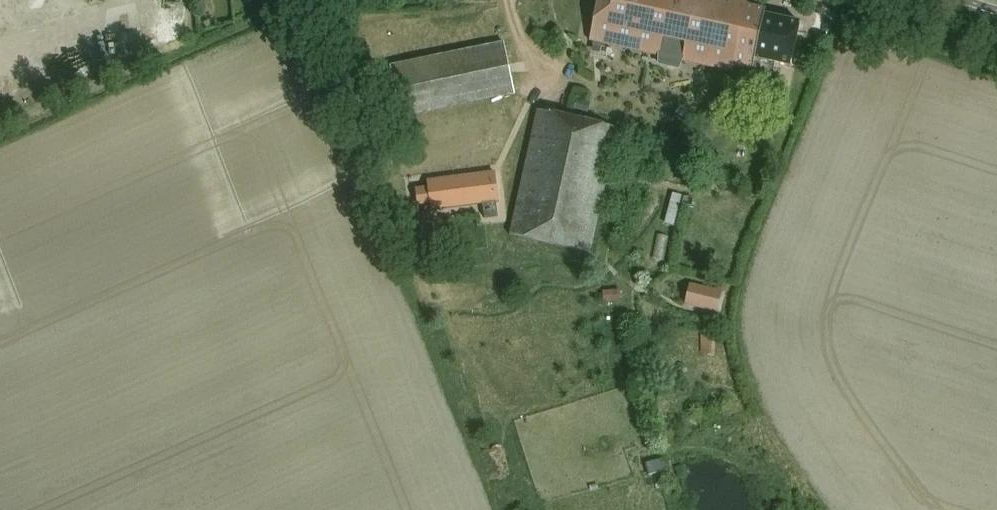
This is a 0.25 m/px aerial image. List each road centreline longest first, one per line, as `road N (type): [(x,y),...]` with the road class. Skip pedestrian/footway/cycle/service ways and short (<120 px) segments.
road 1 (tertiary): [(996,42),(862,0)]

